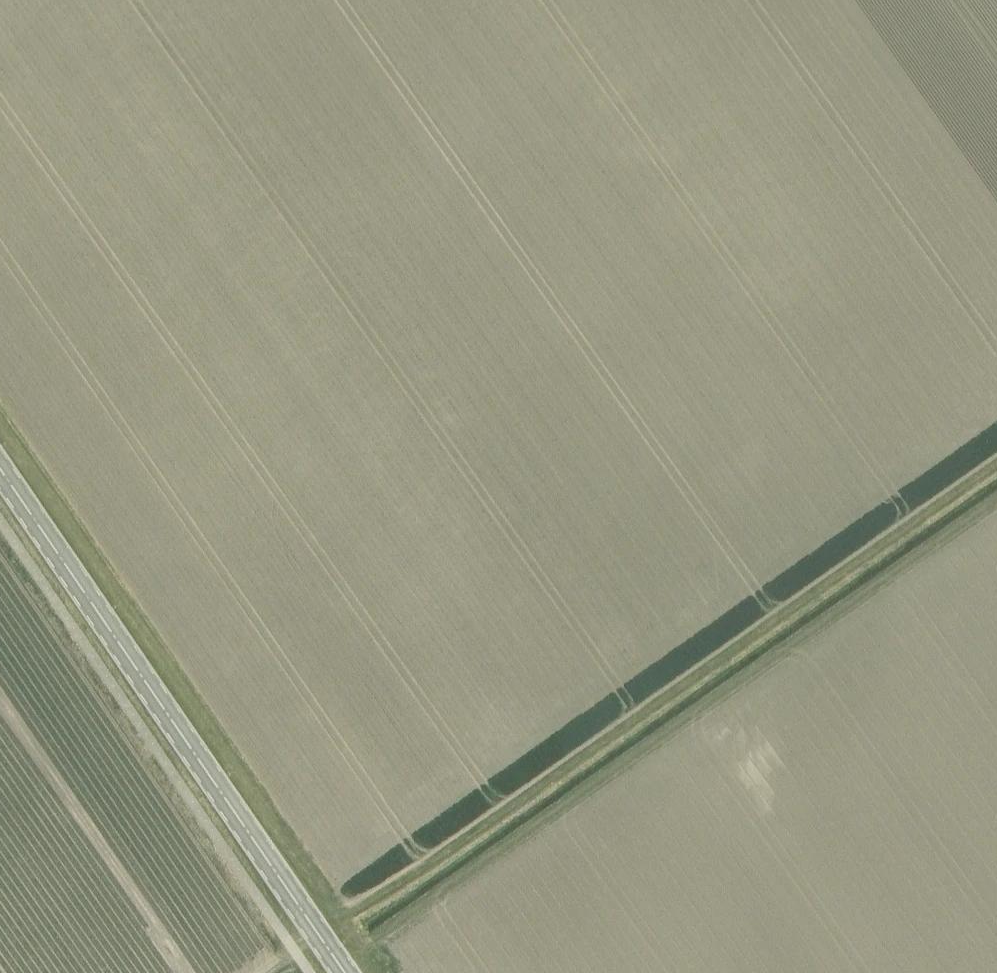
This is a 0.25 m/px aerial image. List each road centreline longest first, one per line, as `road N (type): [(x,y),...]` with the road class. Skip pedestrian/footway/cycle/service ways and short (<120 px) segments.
road 1 (secondary): [(344,972),(0,475)]

